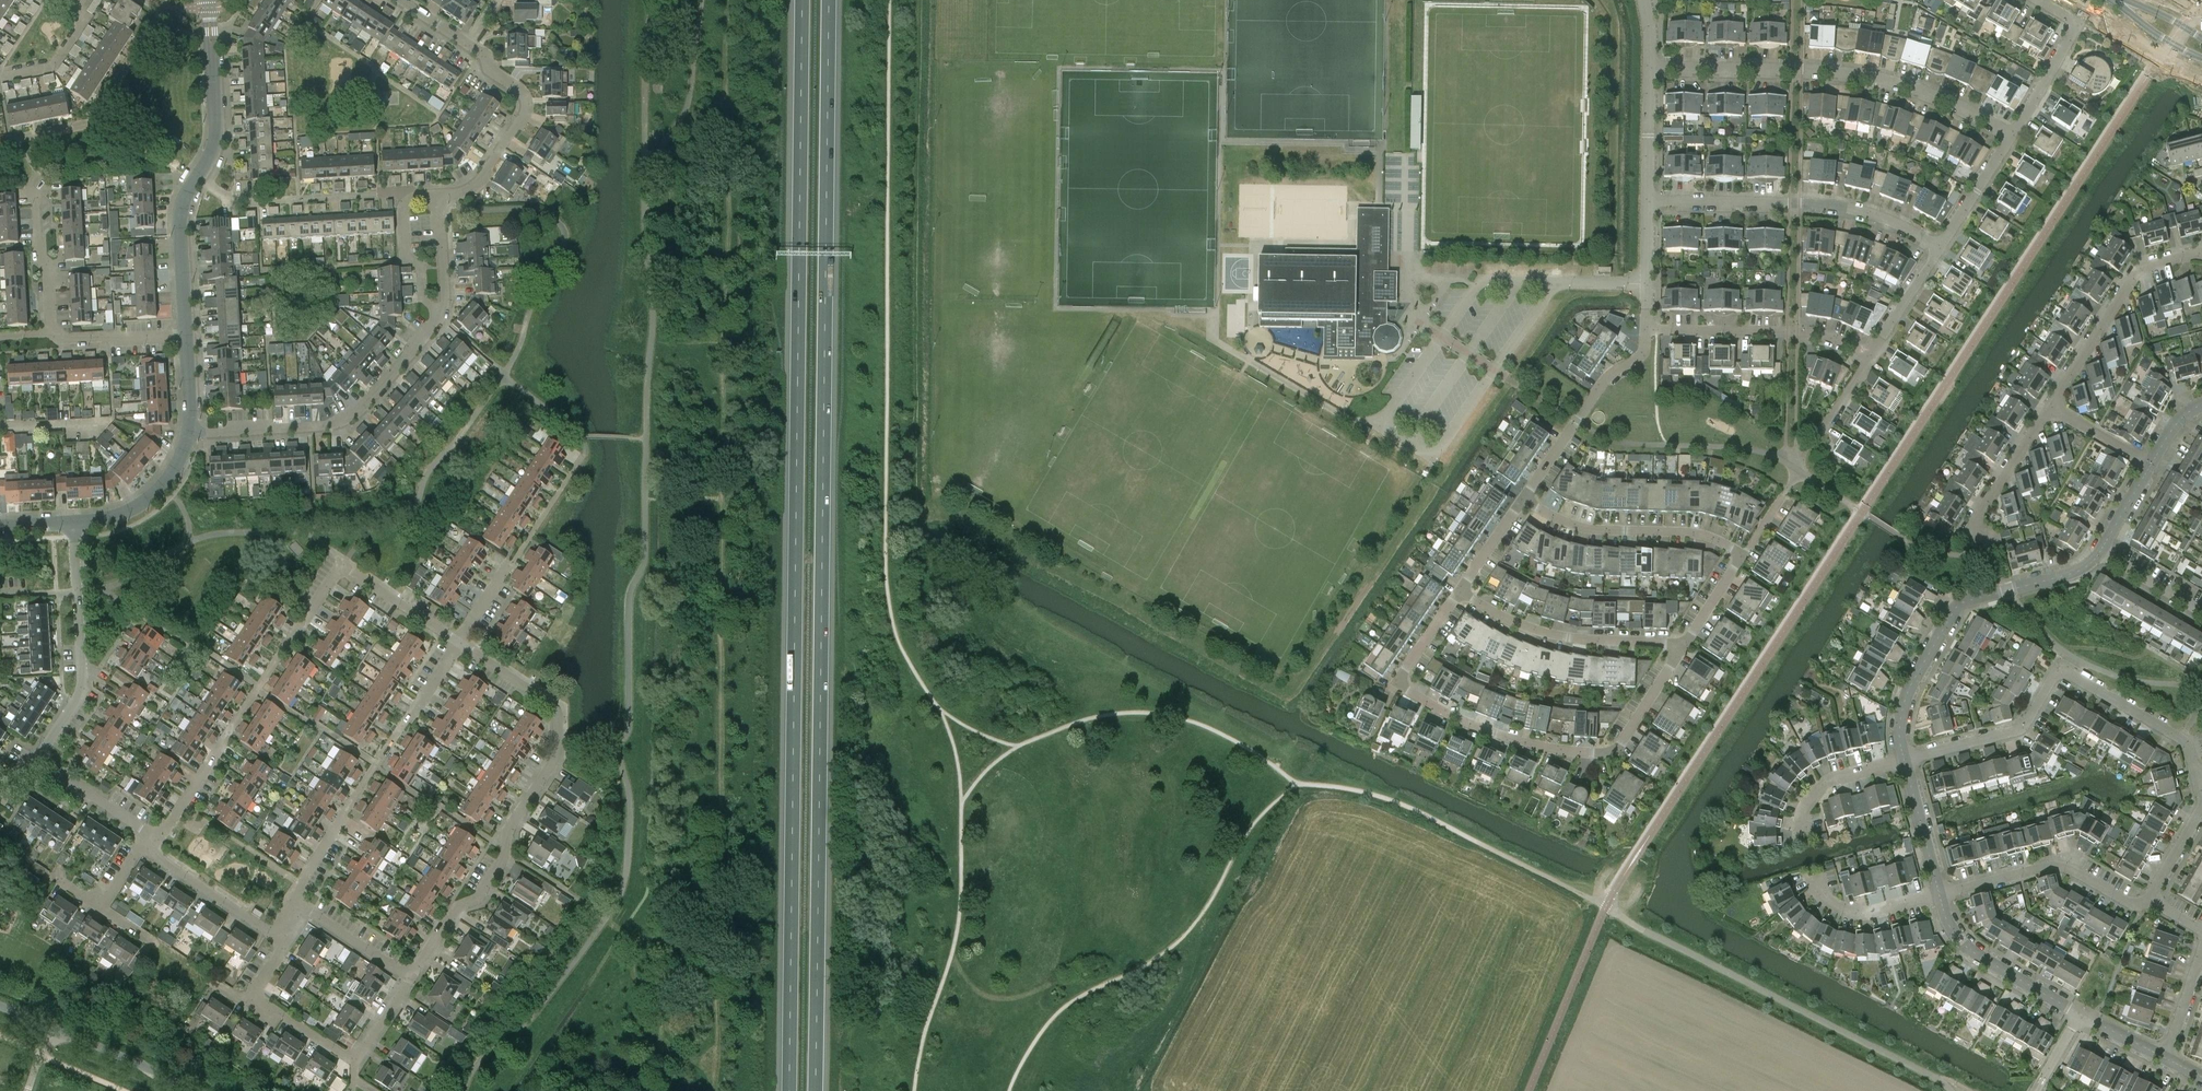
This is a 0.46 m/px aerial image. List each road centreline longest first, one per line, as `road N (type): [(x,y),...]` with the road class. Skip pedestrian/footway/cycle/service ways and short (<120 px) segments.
road 1 (motorway): [(812,1090),(827,0)]
road 2 (motorway): [(800,0),(790,1090)]
road 3 (residential): [(1686,641),(1620,747),(1553,748),(1467,723),(1398,683),(1460,590)]
road 4 (residential): [(155,845),(344,568),(459,643)]
road 5 (residential): [(410,978),(457,908),(479,898),(507,853),(506,835),(558,754),(552,704),(459,643)]
road 6 (unclassified): [(1954,1090),(1606,907)]
road 7 (residential): [(2013,134),(1878,76),(1651,65)]
road 8 (residential): [(2197,776),(2182,738),(2062,672),(2016,730),(1904,761)]
road 9 (residential): [(1904,761),(1907,699),(1960,603),(2072,573),(2101,551)]
road 10 (residential): [(1942,245),(1839,206),(1648,200)]
road 11 (residential): [(189,433),(326,426),(362,406),(440,318)]
road 12 (residential): [(39,760),(82,686),(73,523)]
road 13 (residential): [(1686,641),(1532,628),(1460,590)]
road 14 (residential): [(1745,557),(1691,532),(1592,530),(1524,497)]
road 15 (residential): [(1872,354),(1797,332),(1649,328)]
road 16 (residential): [(2052,407),(2137,272),(2201,257)]
road 17 (residential): [(2149,901),(2133,904),(2049,866),(1938,894)]
road 18 (residential): [(438,197),(480,181),(527,109),(522,91),(466,45)]
road 19 (residential): [(1524,497),(1611,374),(1643,352),(1649,328)]
road 20 (residential): [(410,978),(354,1057),(256,999)]
road 21 (residential): [(2080,1014),(1972,951),(1951,928),(1938,894)]
road 22 (residential): [(197,178),(215,137),(209,8)]
road 23 (residential): [(2013,134),(2078,24),(2042,0)]
road 24 (residential): [(186,338),(181,240),(183,206),(197,178)]
road 25 (residential): [(285,940),(164,861),(155,845)]
road 26 (residential): [(189,433),(179,460),(140,505),(73,523)]
road 27 (unclassified): [(191,1090),(52,1027)]
road 28 (residential): [(52,334),(35,186)]
road 29 (residential): [(1938,894),(1859,914),(1824,900),(1814,878)]
road 30 (residential): [(410,978),(293,898)]
road 31 (residential): [(1973,522),(2052,407)]
road 32 (residential): [(440,318),(423,302),(421,268),(406,258),(402,210),(409,198)]
road 33 (residential): [(1938,894),(1904,761)]
road 34 (residential): [(1803,831),(1803,811),(1828,782),(1904,761)]
road 35 (unclassified): [(1648,200),(1651,65)]
road 36 (residential): [(186,338),(52,334)]
road 37 (residential): [(147,838),(39,760)]
road 38 (residential): [(1942,245),(2013,134)]
road 39 (residential): [(1872,354),(1942,245)]
road 40 (residential): [(3,77),(61,59),(83,23),(84,0)]
road 41 (residential): [(440,318),(438,197)]

